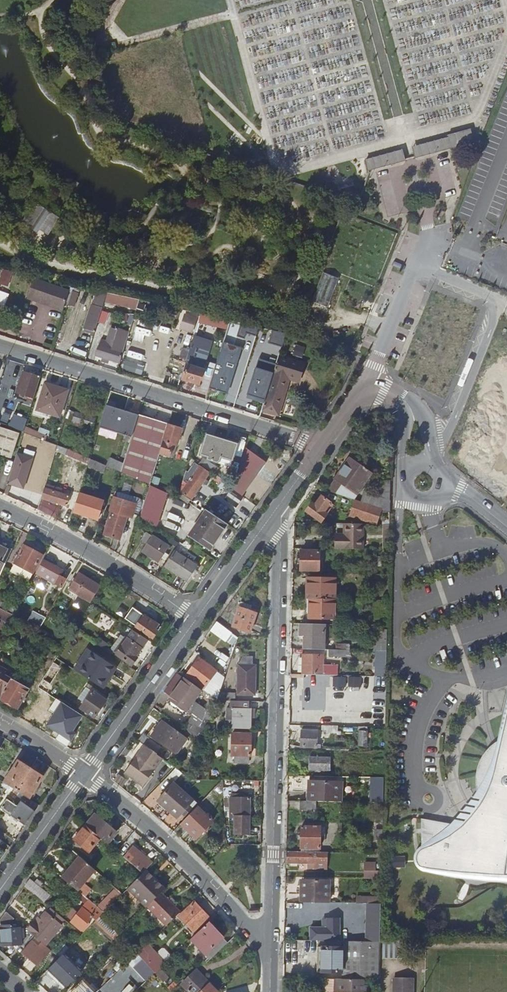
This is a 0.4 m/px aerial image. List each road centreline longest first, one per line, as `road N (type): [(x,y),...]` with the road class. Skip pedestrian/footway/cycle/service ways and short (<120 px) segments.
road 1 (residential): [(279,504),(270,957)]
road 2 (residential): [(322,447),(0,345)]
road 3 (residential): [(83,776),(172,847),(270,957)]
road 4 (residential): [(0,511),(95,557),(195,620)]
road 5 (tertiary): [(195,620),(83,776)]
road 6 (tertiary): [(279,504),(195,620)]
road 7 (tertiary): [(83,776),(0,890)]
road 8 (tertiary): [(407,403),(368,381),(322,447)]

